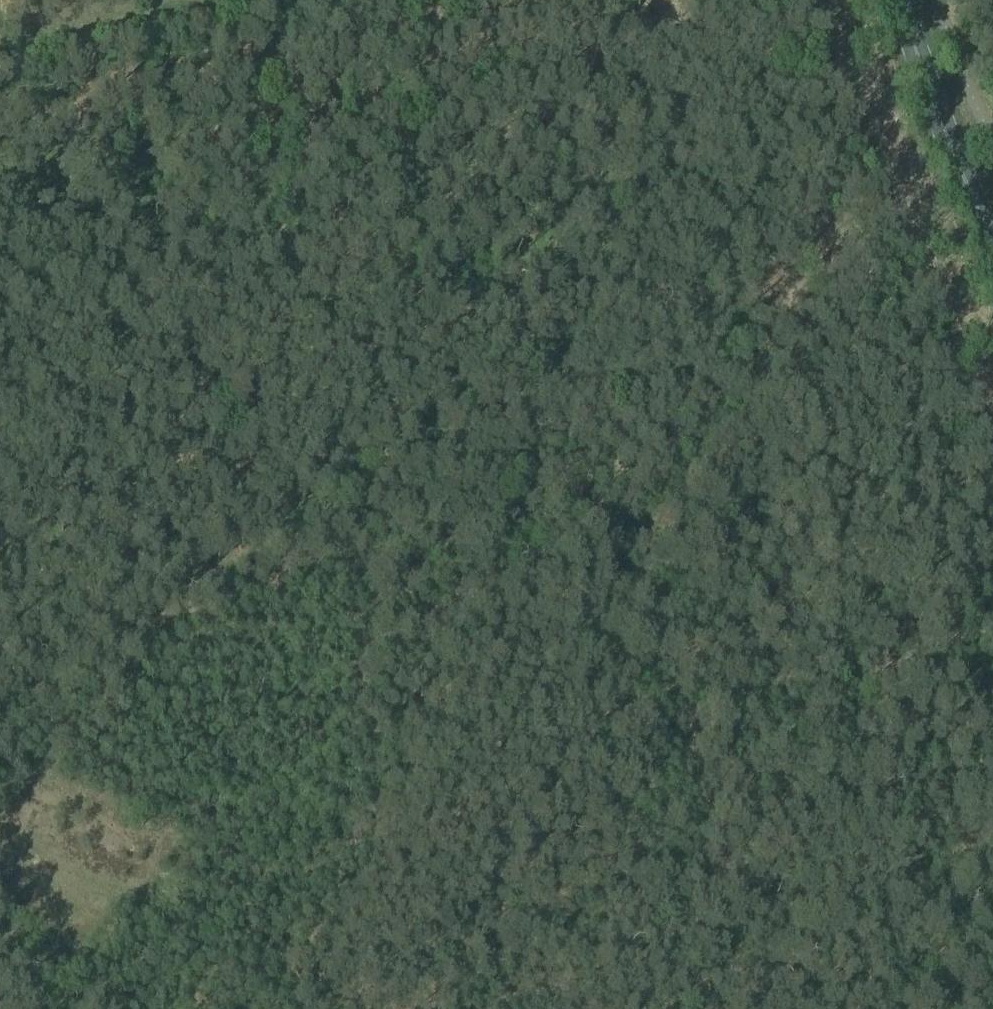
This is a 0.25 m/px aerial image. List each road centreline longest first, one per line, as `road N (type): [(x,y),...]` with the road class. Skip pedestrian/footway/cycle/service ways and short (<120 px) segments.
road 1 (primary): [(992,243),(899,0)]

